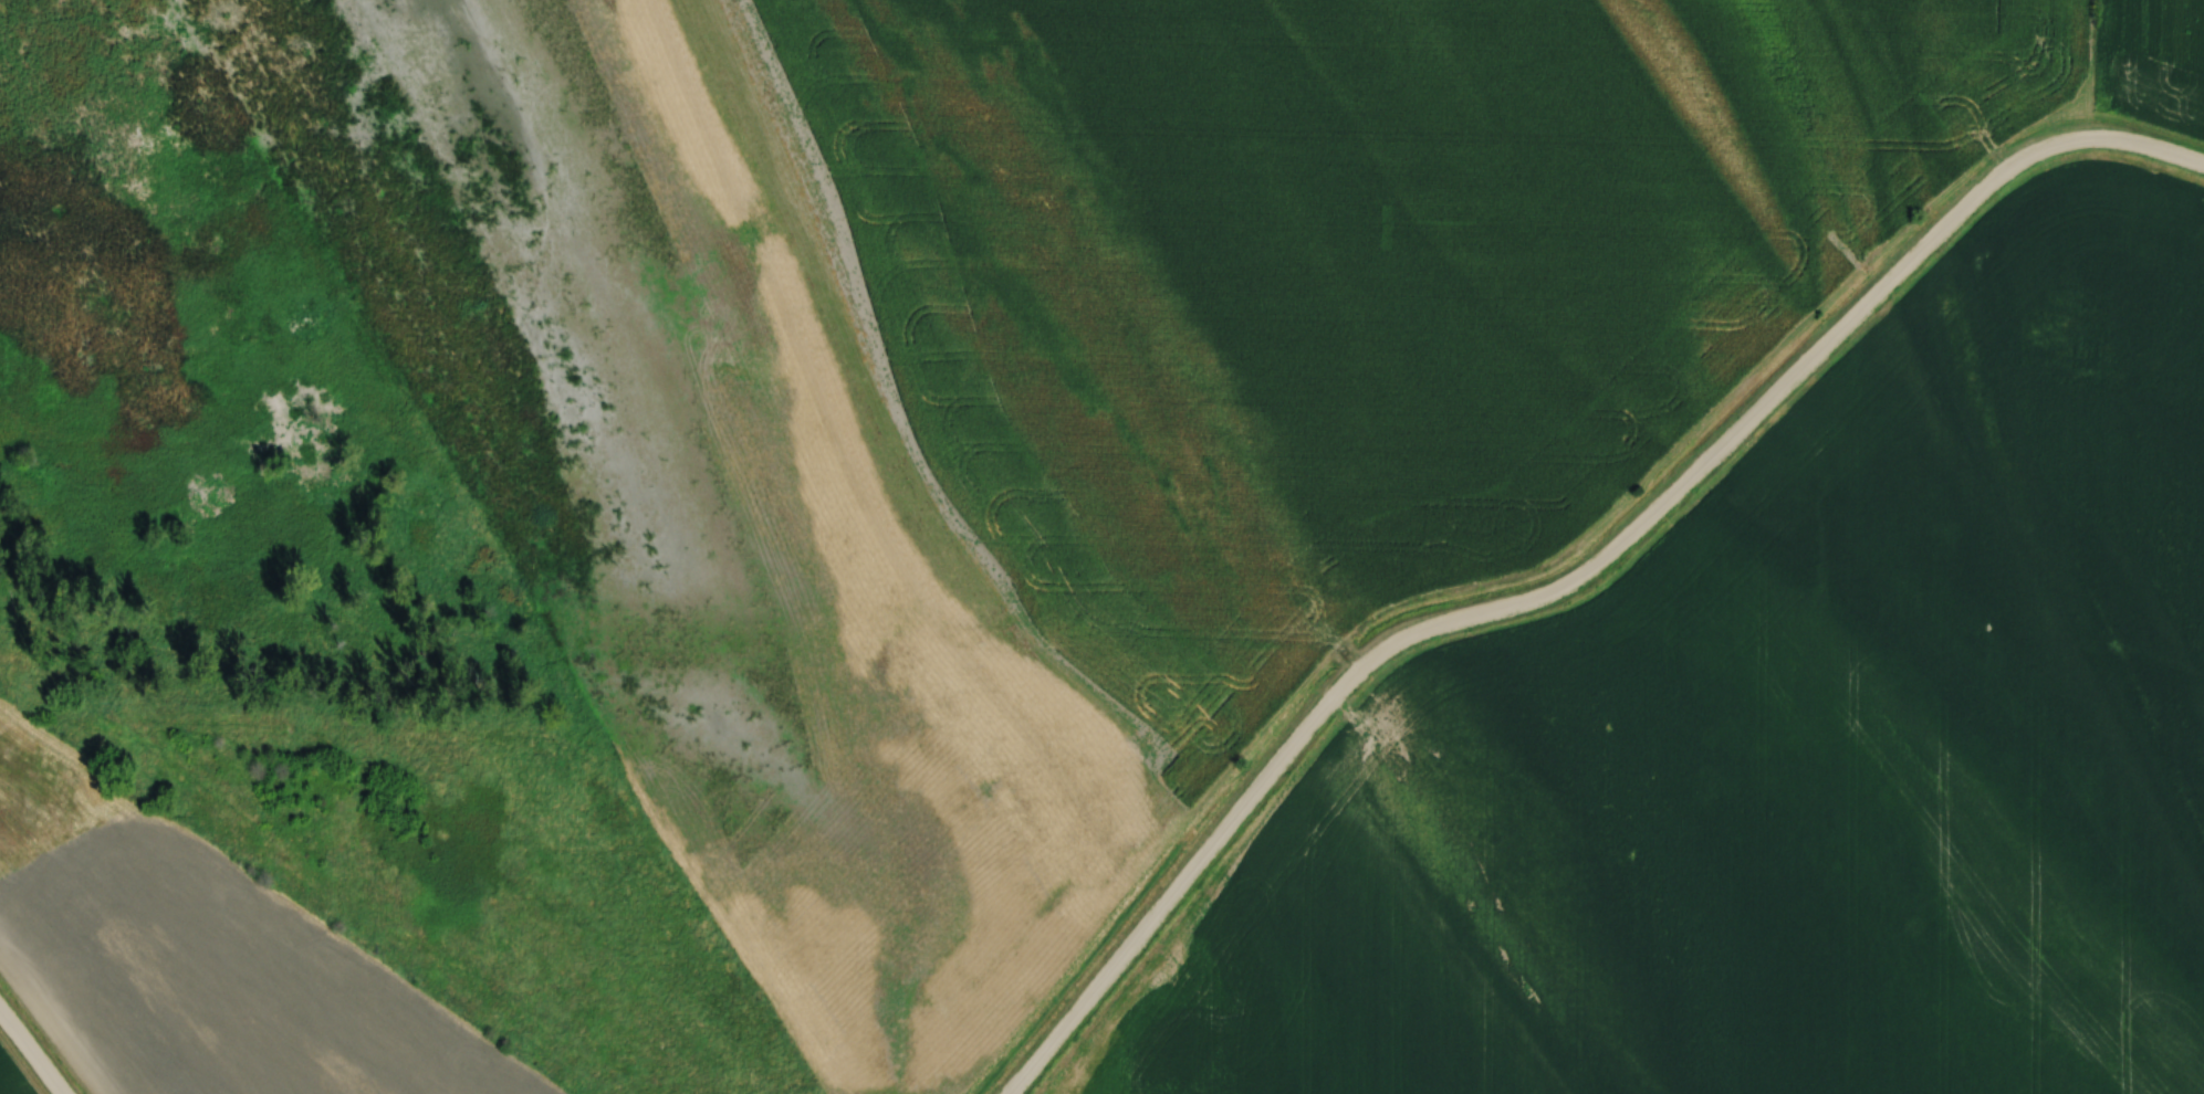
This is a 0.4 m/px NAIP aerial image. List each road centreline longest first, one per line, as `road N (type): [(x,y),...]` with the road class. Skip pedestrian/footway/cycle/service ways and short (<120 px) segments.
road 1 (residential): [(1013,1093),(1398,637),(1555,561),(2043,149),(2124,137),(2203,163)]

